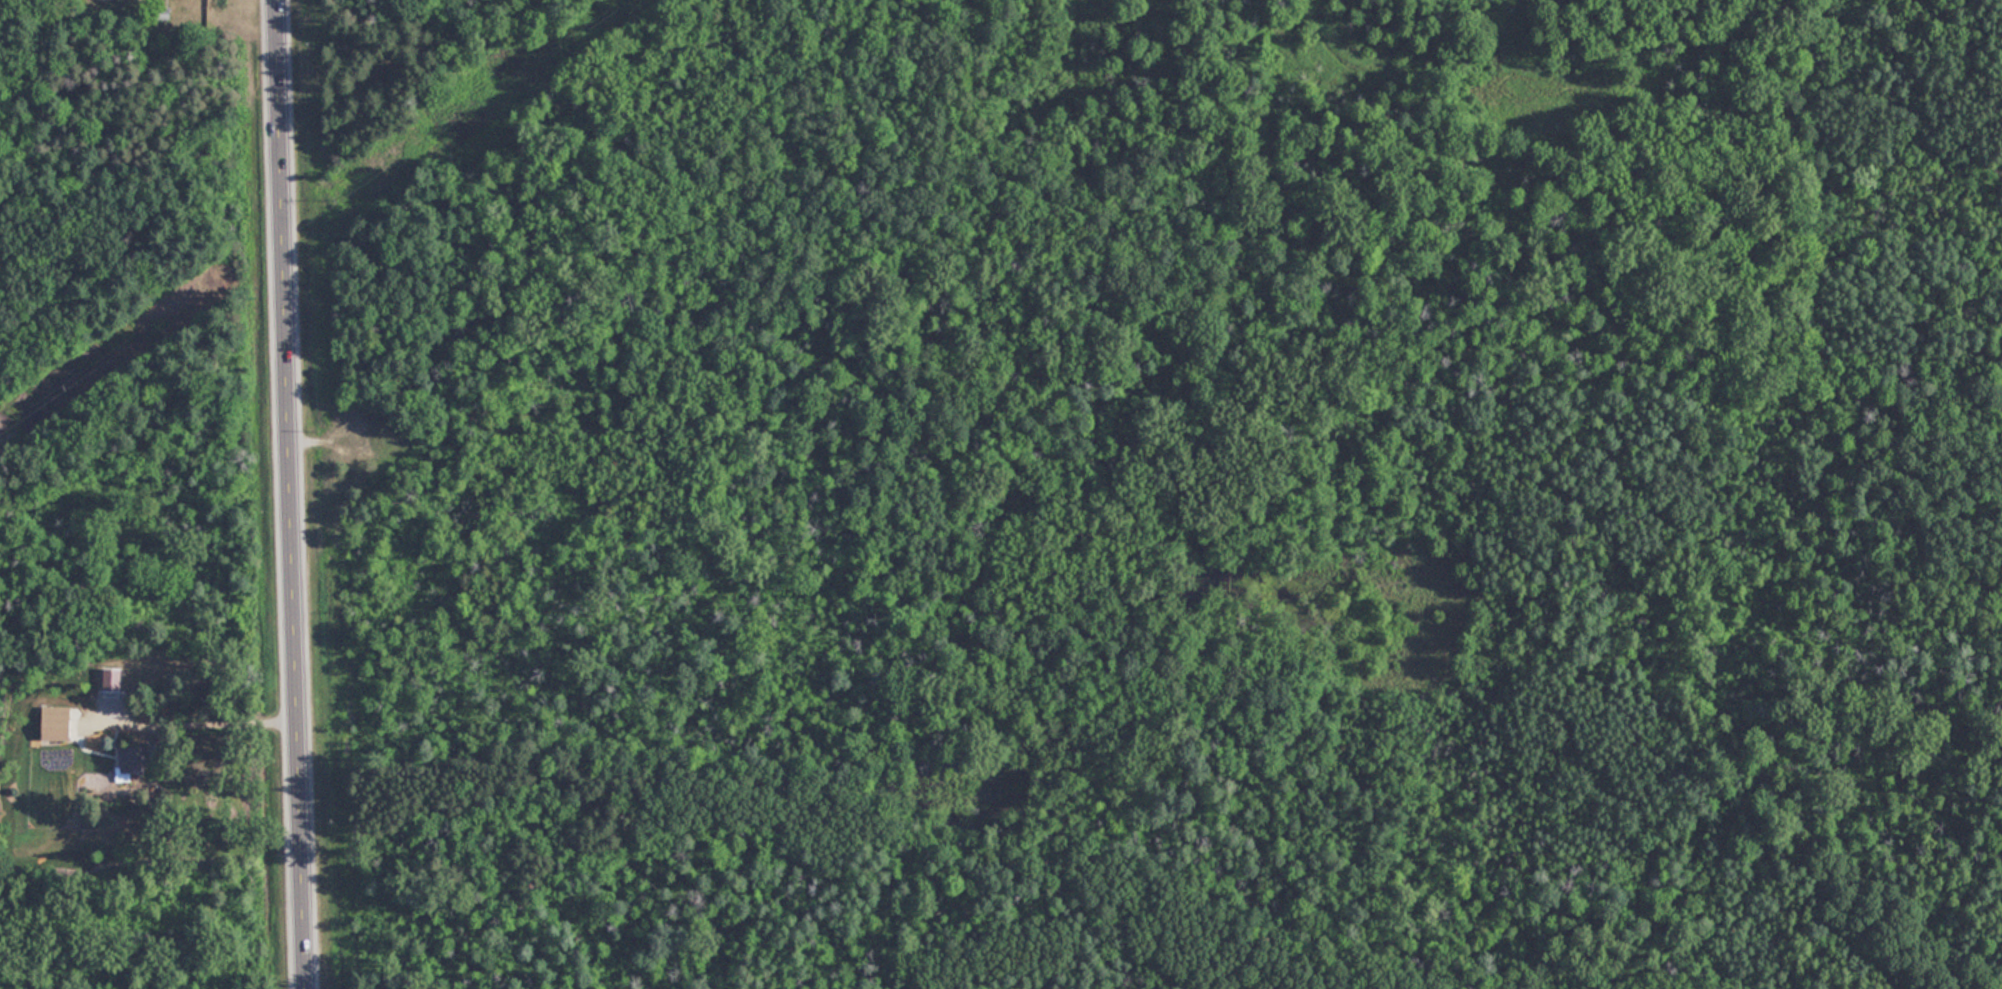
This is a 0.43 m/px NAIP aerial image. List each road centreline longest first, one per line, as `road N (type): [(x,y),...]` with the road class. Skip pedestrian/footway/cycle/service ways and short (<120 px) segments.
road 1 (primary): [(305,988),(275,0)]

